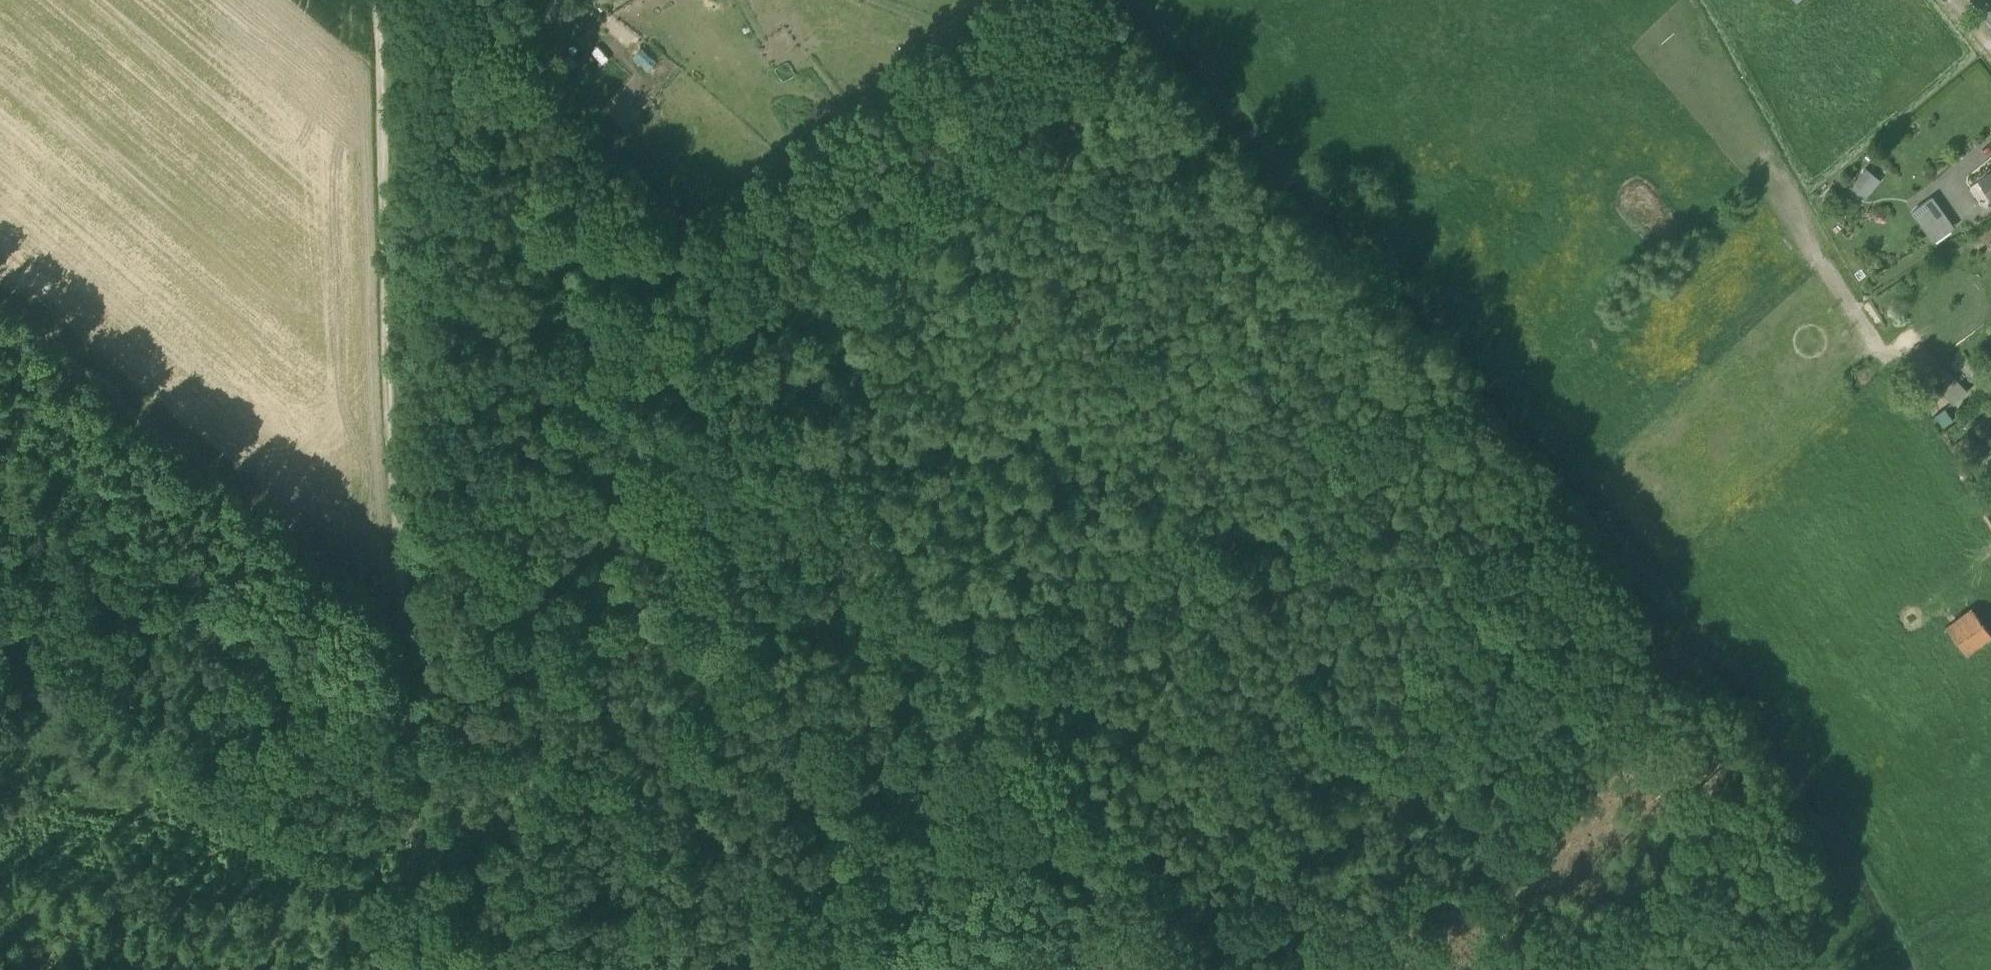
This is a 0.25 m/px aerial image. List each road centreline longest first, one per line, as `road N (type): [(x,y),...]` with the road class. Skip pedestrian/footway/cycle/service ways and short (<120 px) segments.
road 1 (track): [(385,0),(416,969)]
road 2 (track): [(803,433),(1206,969)]

